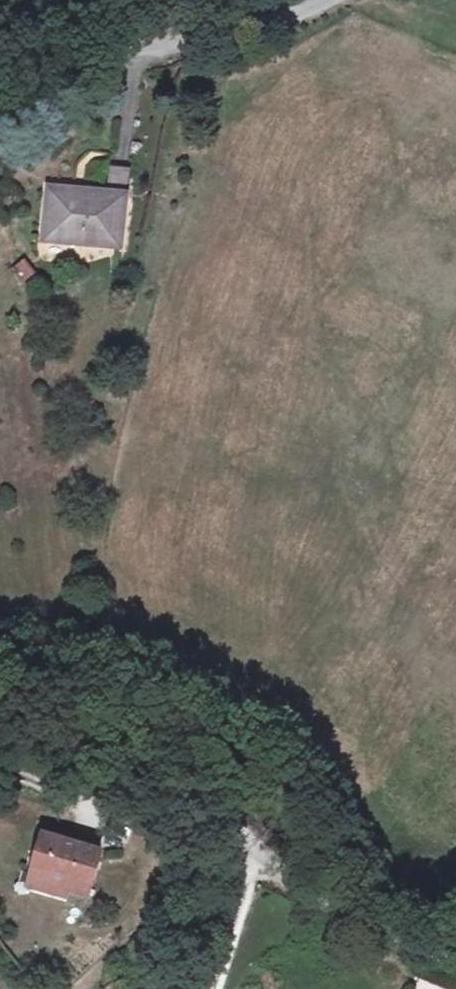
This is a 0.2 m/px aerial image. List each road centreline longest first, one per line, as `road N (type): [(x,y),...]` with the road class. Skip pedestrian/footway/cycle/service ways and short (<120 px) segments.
road 1 (unclassified): [(455,949),(261,858),(202,782),(154,752),(0,721)]
road 2 (unclassified): [(0,84),(313,13),(330,0)]

